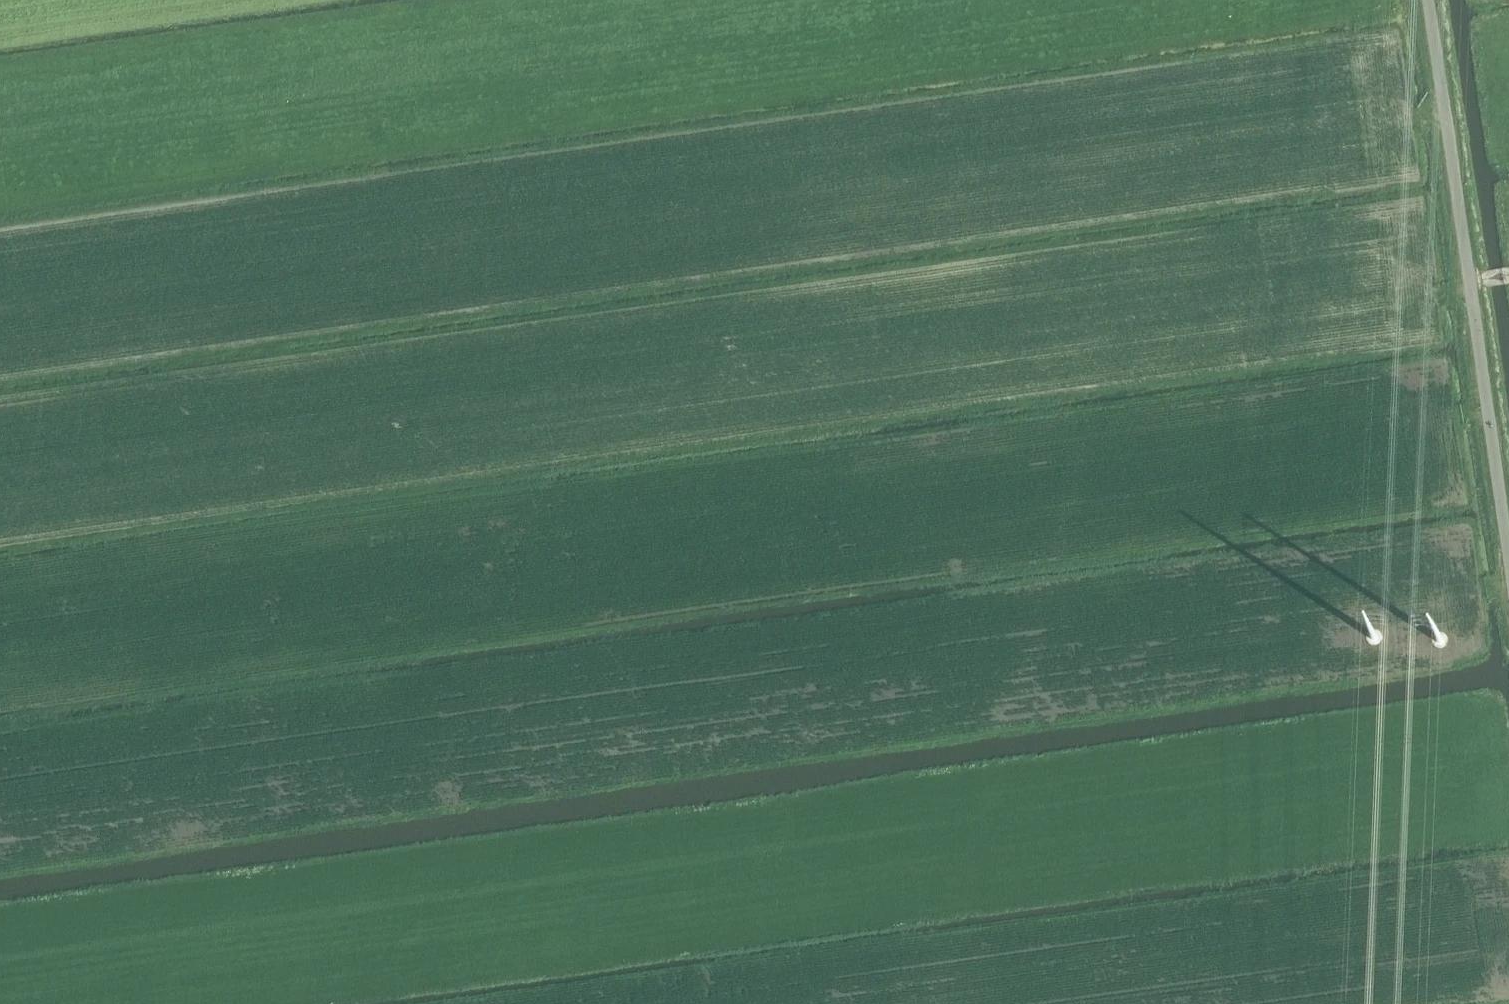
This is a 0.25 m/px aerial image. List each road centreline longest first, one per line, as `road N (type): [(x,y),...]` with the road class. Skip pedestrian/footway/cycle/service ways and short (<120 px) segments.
road 1 (unclassified): [(1508,549),(1428,0)]

